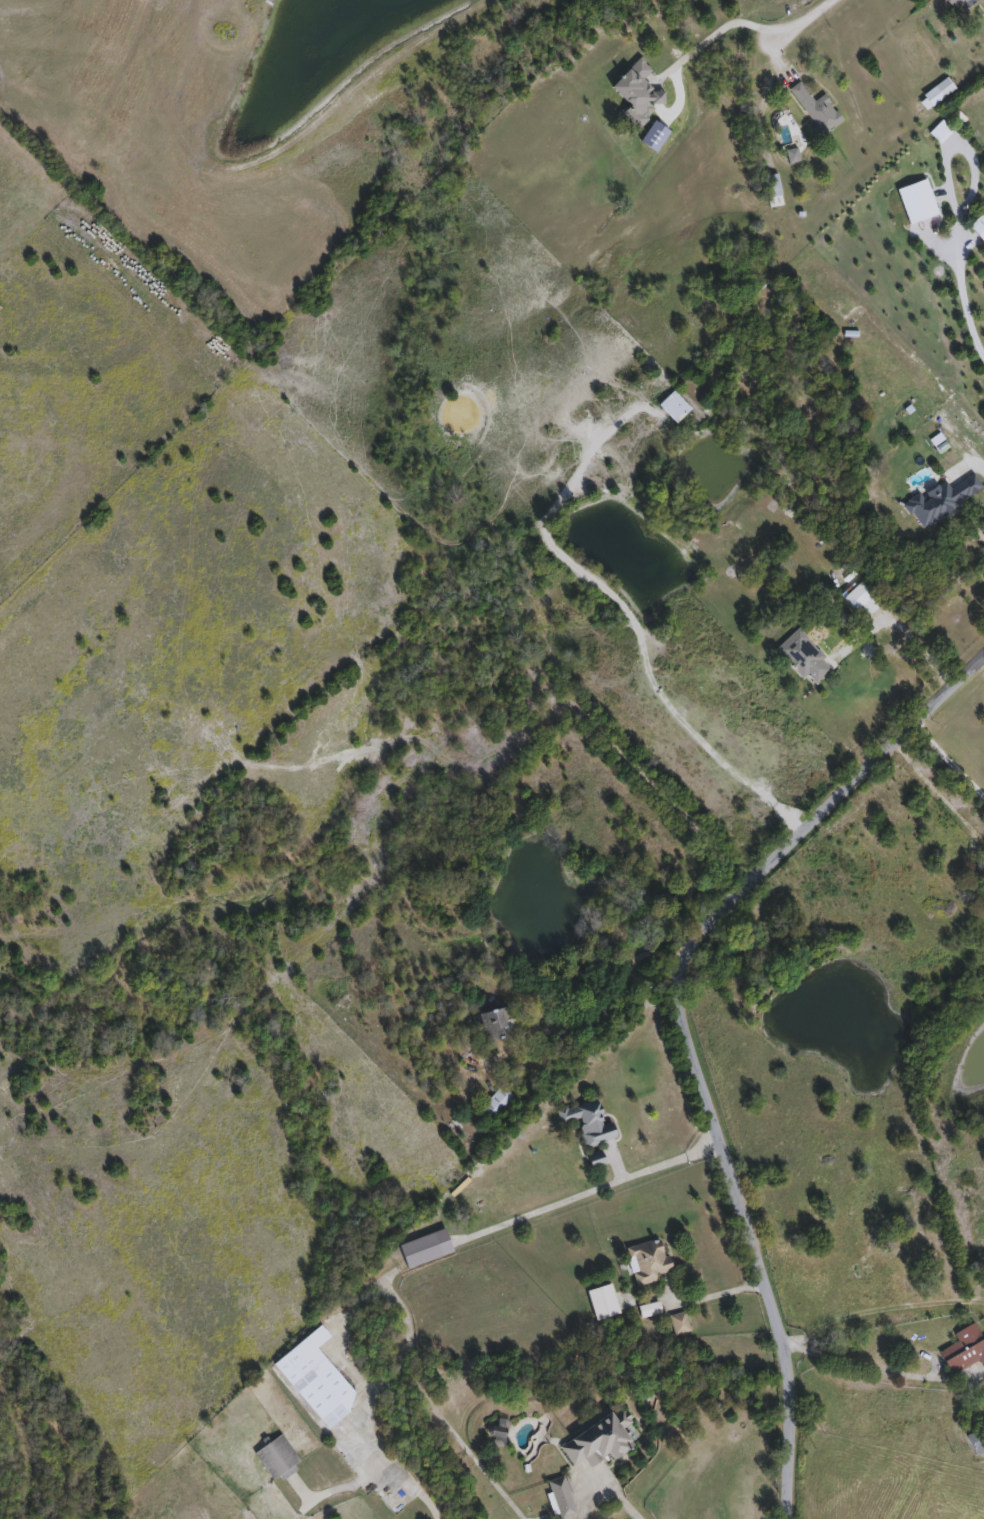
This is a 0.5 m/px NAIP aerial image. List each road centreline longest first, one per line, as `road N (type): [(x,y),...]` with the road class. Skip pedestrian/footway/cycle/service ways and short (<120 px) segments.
road 1 (tertiary): [(787,1518),(783,1337),(680,1026),(681,955),(714,912),(983,655)]

